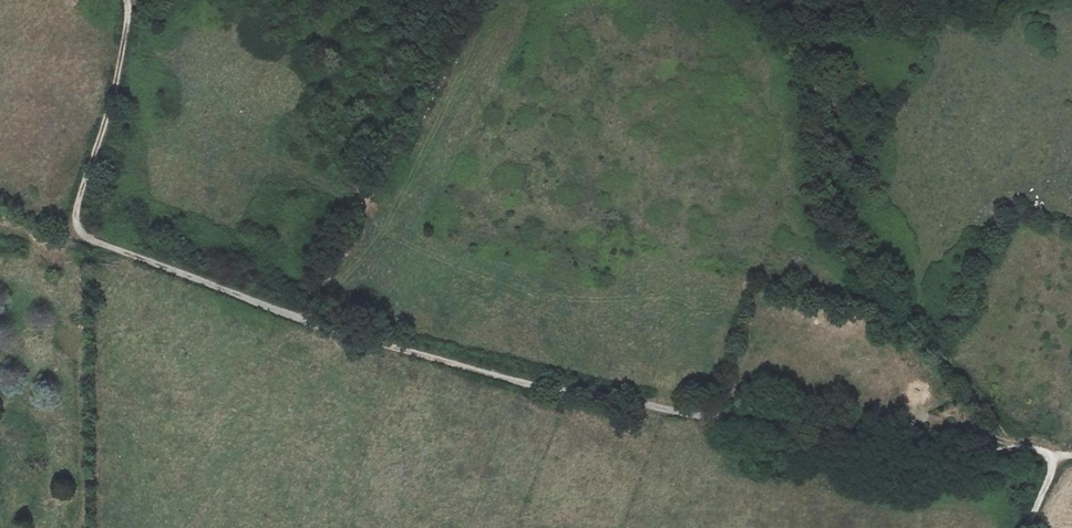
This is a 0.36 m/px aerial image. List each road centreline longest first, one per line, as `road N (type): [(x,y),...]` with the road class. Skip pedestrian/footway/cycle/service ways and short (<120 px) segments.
road 1 (track): [(1071,456),(954,451),(529,385),(397,349),(95,242),(78,222),(78,199),(117,91),(125,0)]
road 2 (track): [(1019,451),(838,215),(817,75),(822,59)]

